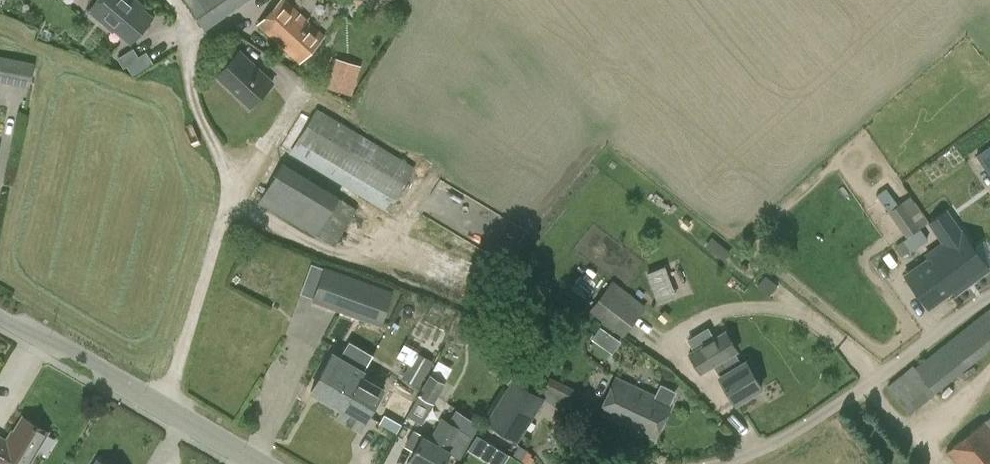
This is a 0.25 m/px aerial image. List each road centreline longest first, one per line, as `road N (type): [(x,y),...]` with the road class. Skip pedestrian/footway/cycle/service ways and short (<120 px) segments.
road 1 (unclassified): [(716,463),(806,425),(989,297)]
road 2 (tertiary): [(260,463),(0,317)]
road 3 (track): [(166,408),(231,194)]

